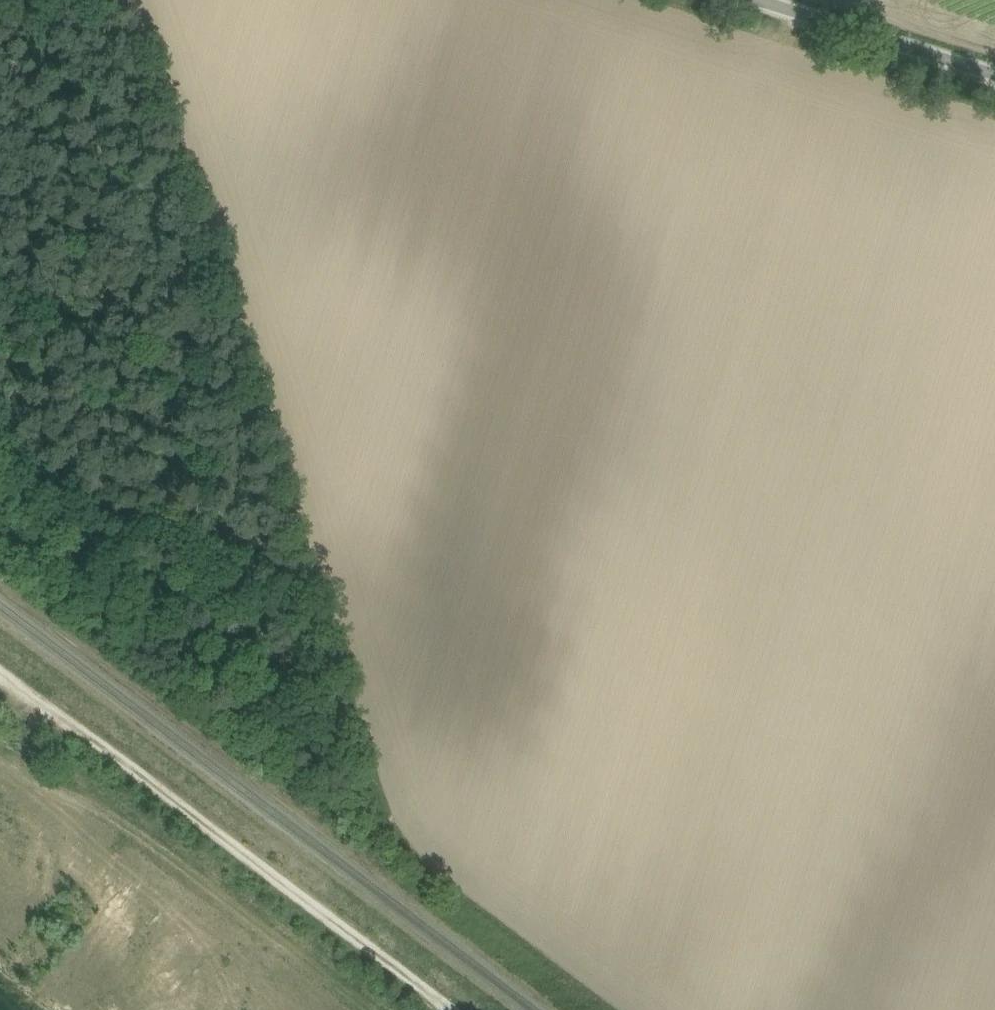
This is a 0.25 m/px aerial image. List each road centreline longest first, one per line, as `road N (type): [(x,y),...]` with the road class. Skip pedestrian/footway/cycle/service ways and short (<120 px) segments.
road 1 (track): [(0,662),(451,1009)]
road 2 (unclassified): [(994,74),(763,0)]

